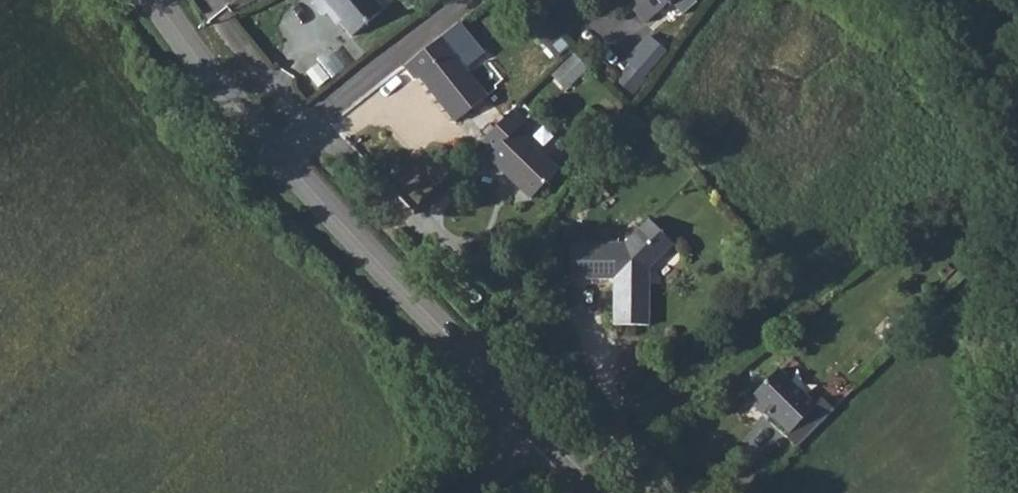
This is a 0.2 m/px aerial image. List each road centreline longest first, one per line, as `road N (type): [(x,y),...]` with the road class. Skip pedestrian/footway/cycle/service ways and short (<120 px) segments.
road 1 (tertiary): [(278,151),(535,429)]
road 2 (residential): [(313,123),(469,0)]
road 3 (tertiary): [(159,0),(278,151)]
road 4 (residential): [(313,123),(439,258)]
road 5 (residential): [(219,20),(313,123)]

